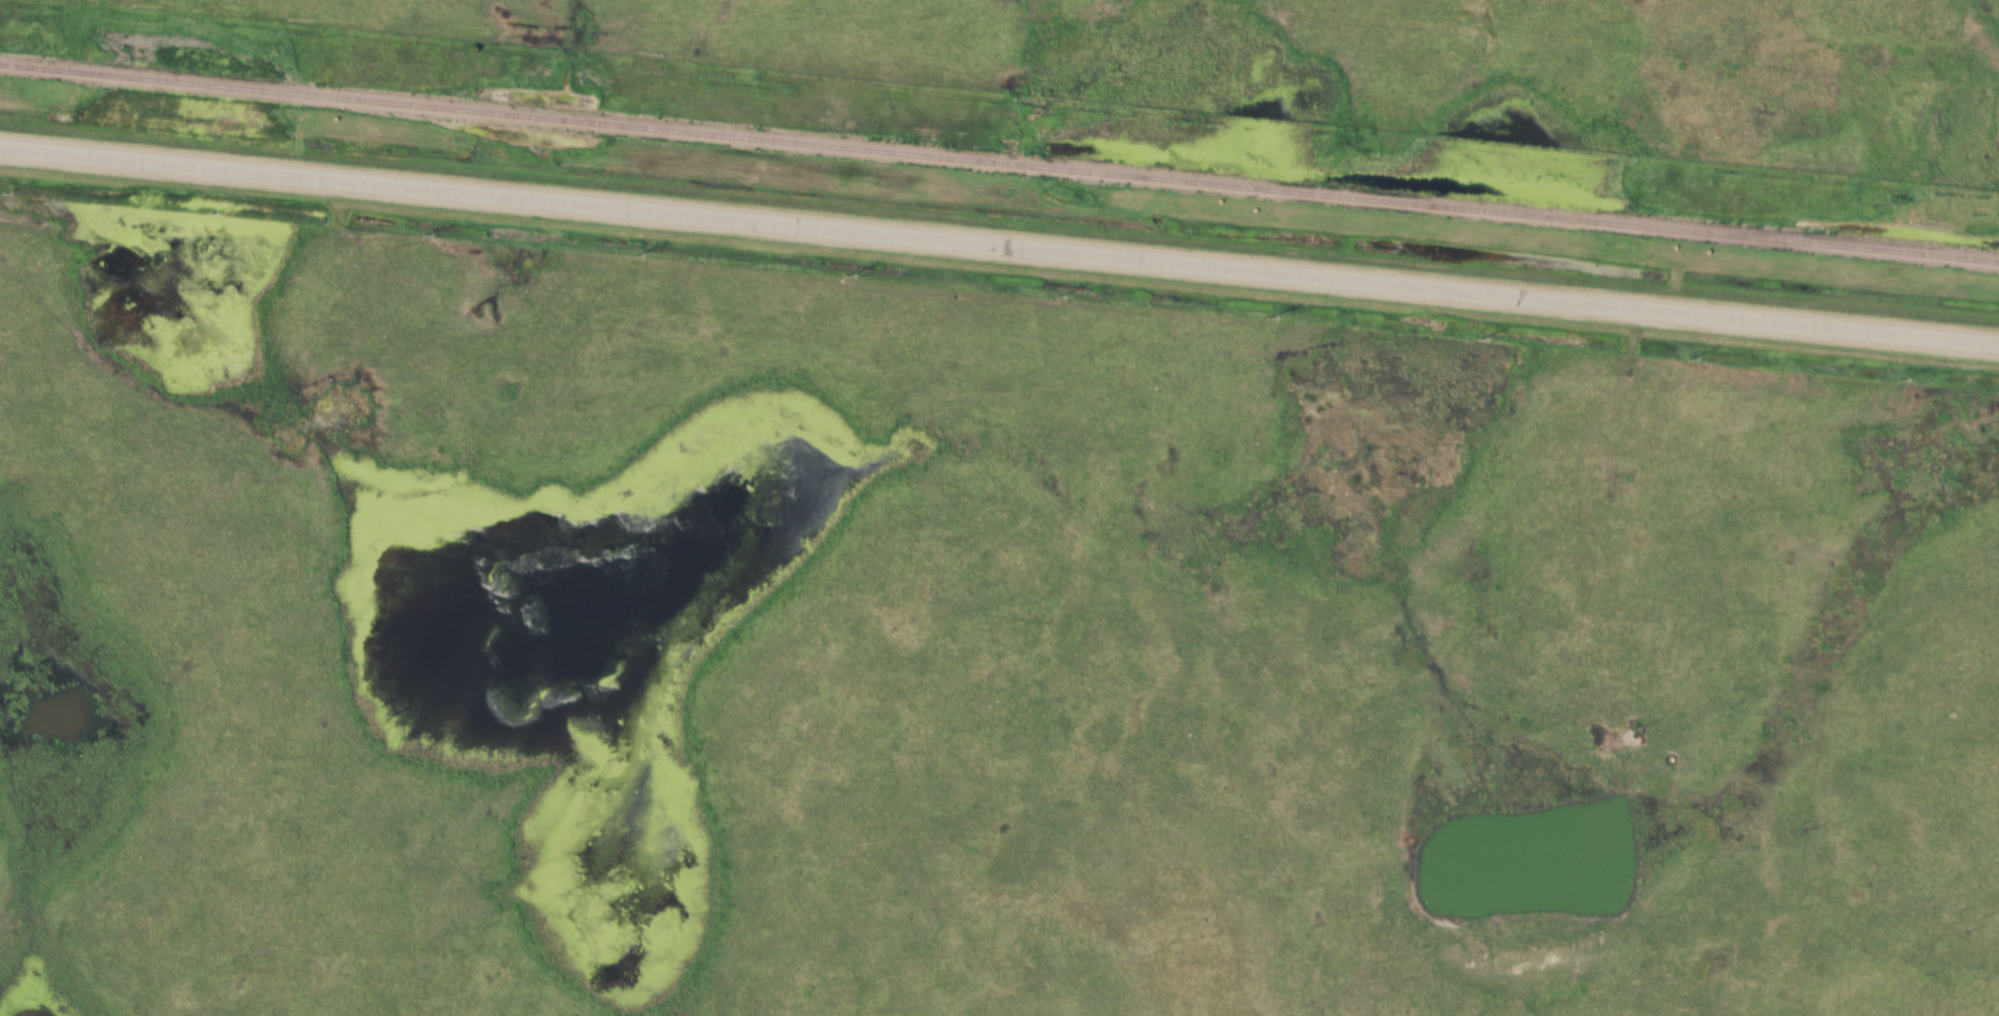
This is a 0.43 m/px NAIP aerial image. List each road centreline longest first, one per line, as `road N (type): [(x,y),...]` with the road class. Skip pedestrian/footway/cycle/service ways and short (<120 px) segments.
road 1 (secondary): [(1998,344),(0,146)]

